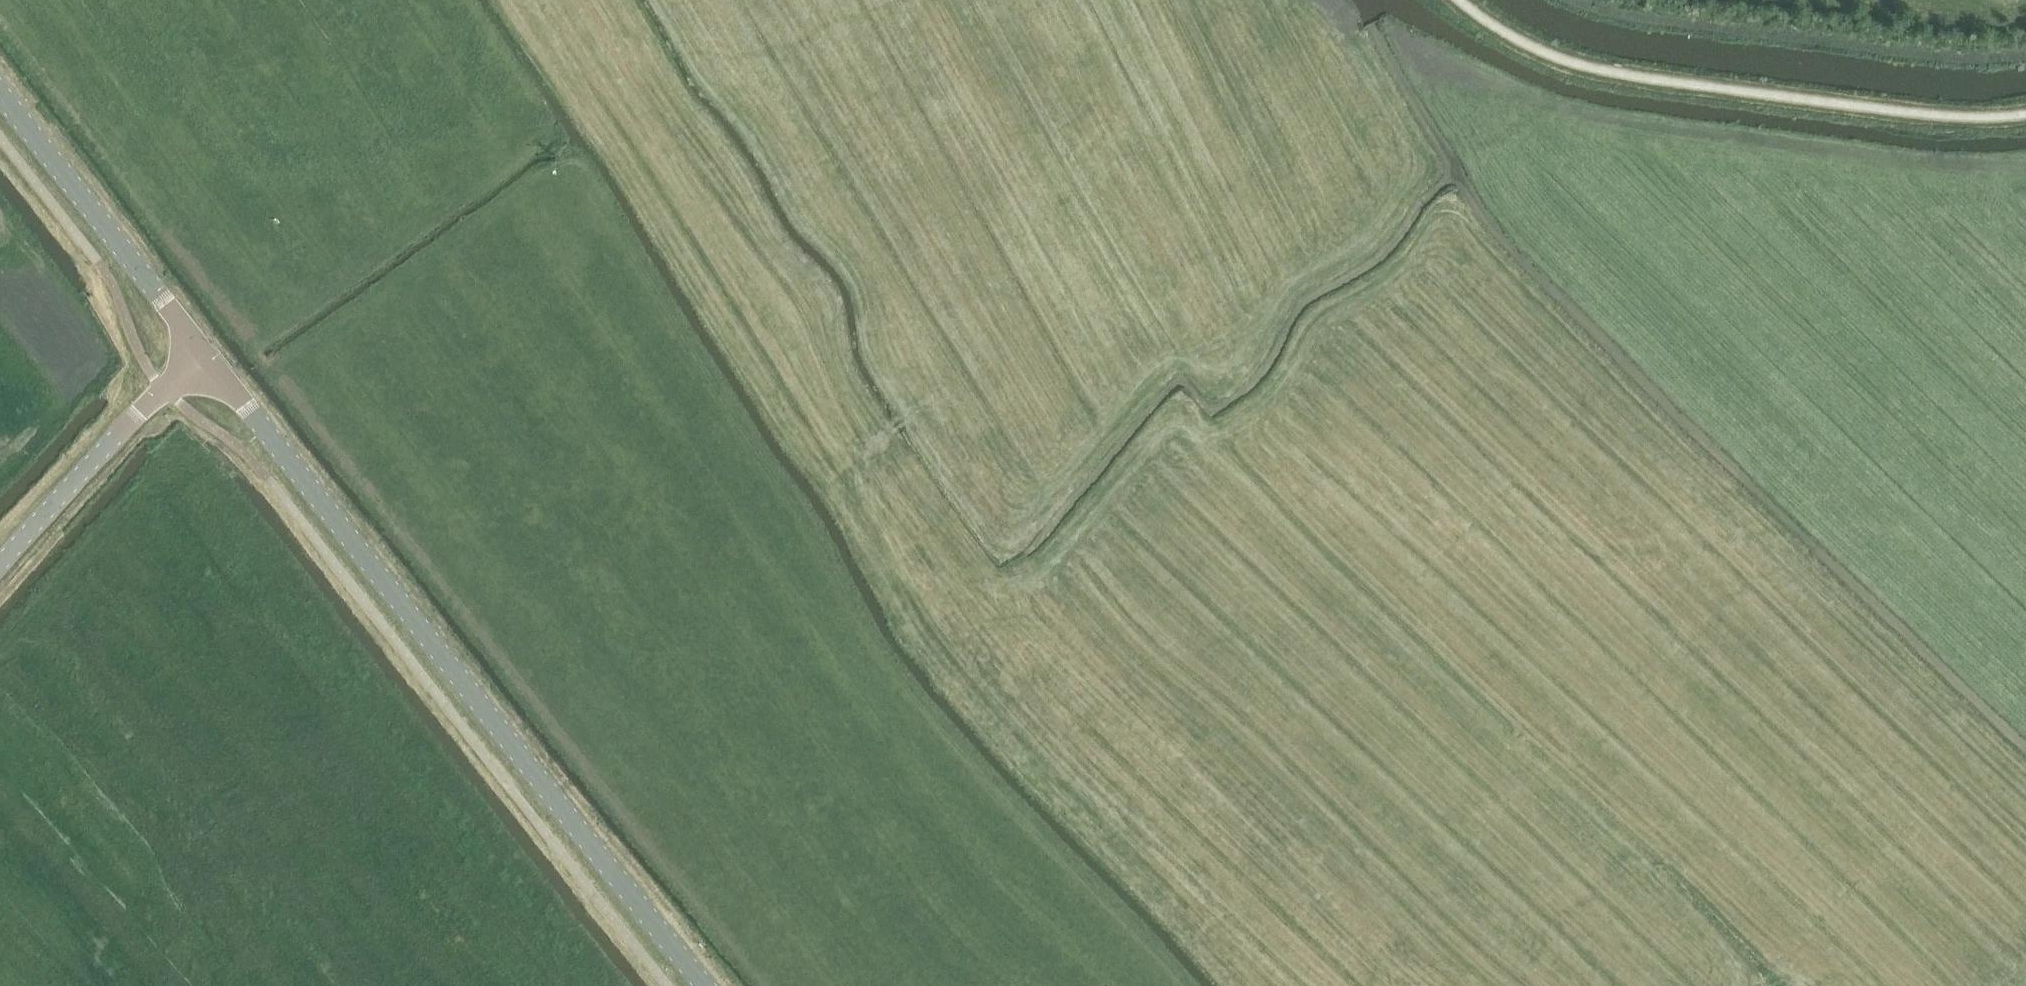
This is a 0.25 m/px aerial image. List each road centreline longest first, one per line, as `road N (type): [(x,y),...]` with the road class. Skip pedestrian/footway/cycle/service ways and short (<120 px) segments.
road 1 (tertiary): [(703,985),(247,404),(203,359)]
road 2 (tertiary): [(203,359),(0,87)]
road 3 (unclassified): [(0,569),(203,359)]

